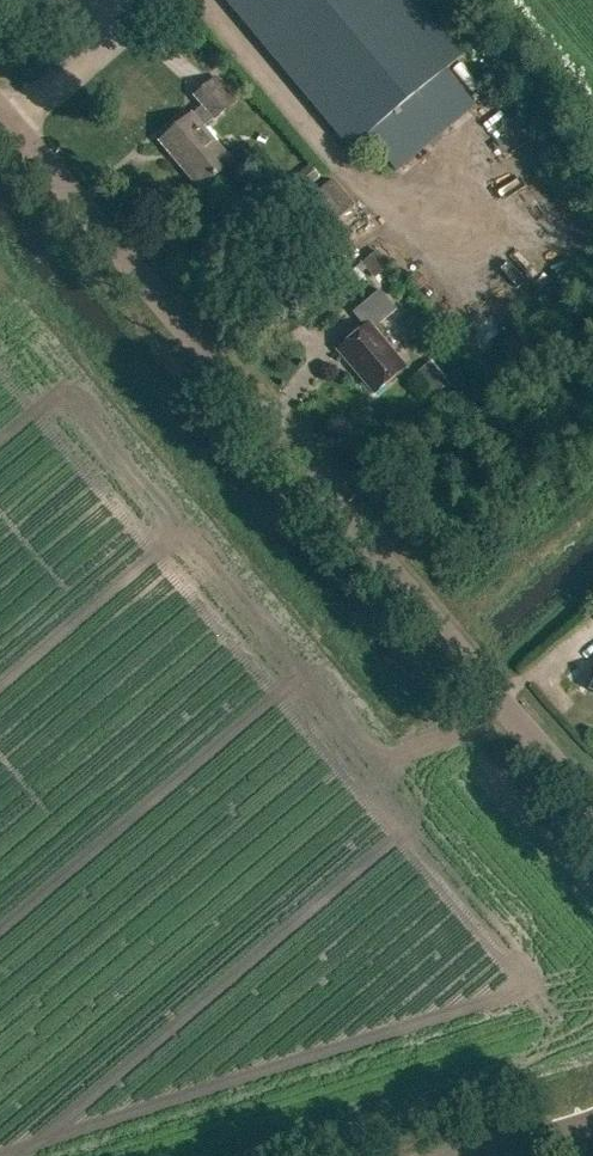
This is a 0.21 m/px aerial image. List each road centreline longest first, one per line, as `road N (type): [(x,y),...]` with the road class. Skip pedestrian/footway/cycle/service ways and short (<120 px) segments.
road 1 (unclassified): [(592,805),(0,113)]
road 2 (unclassified): [(456,1155),(592,1121)]

